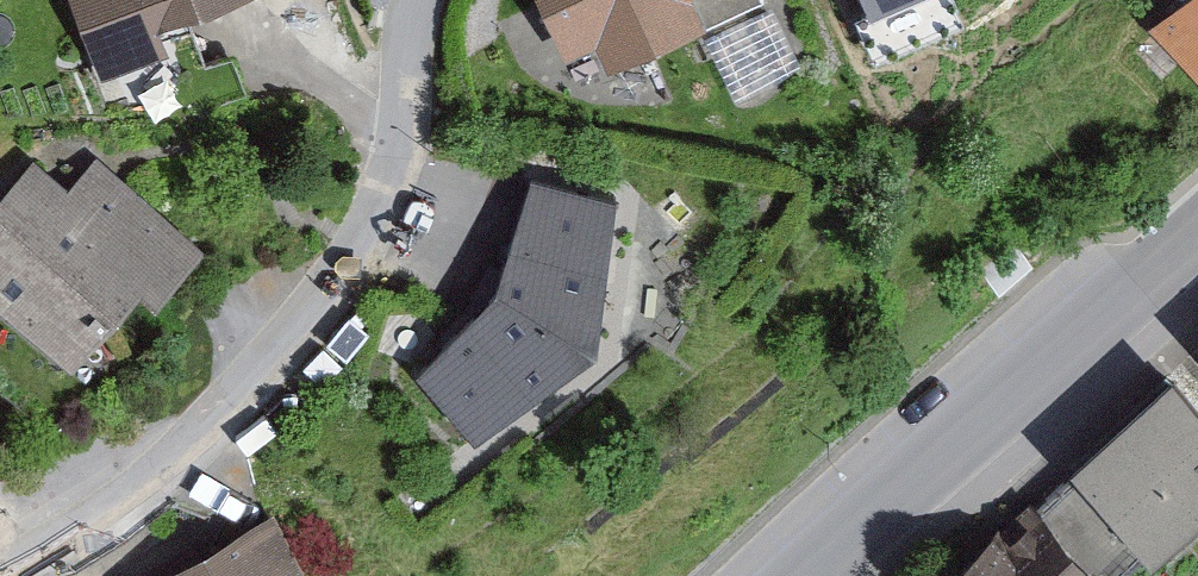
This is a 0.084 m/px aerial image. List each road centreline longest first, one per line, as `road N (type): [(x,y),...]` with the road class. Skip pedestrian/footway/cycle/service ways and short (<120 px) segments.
road 1 (residential): [(0,575),(63,541),(212,419),(377,202),(409,81),(419,0)]
road 2 (secondary): [(1197,236),(814,575)]

